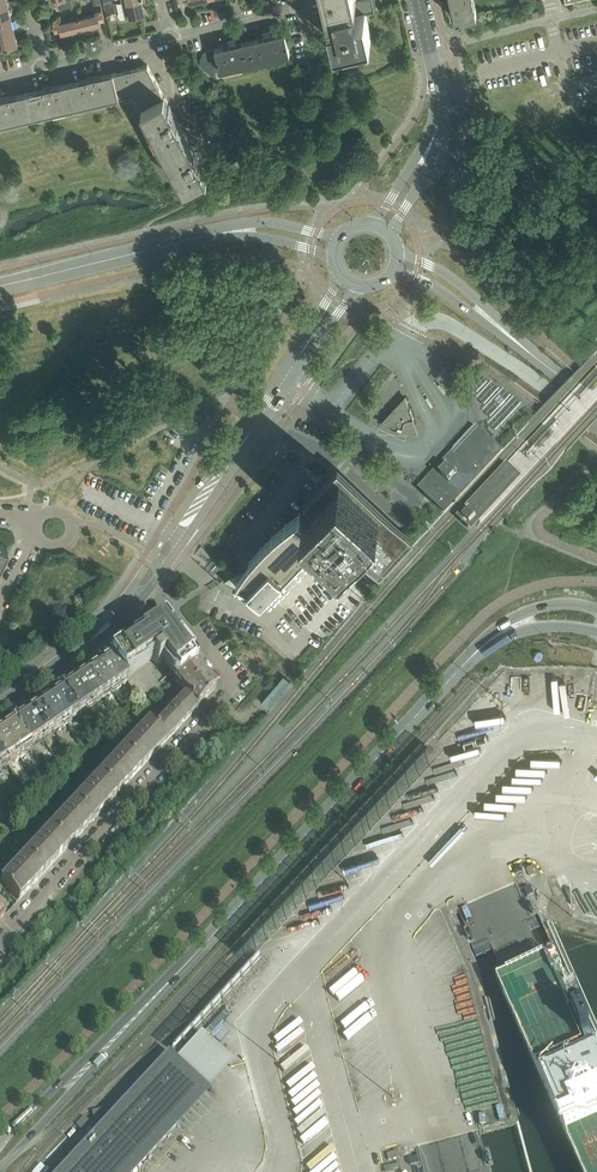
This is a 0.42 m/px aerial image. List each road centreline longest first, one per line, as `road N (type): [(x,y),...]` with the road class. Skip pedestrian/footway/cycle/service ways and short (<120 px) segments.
road 1 (secondary): [(476,651),(82,1072)]
road 2 (residential): [(145,596),(178,616),(233,686),(0,944)]
road 3 (secondary): [(0,287),(233,232)]
road 4 (secondary): [(534,356),(448,276),(398,254)]
road 5 (secondary): [(388,279),(439,290),(534,356)]
road 6 (unclassified): [(180,549),(253,430)]
road 7 (residential): [(173,39),(306,8)]
road 8 (secondary): [(596,609),(530,609),(499,624),(476,651)]
road 9 (unclassified): [(253,430),(170,533)]
road 10 (secondary): [(0,1169),(67,1101),(82,1072)]
road 11 (secondary): [(476,651),(542,626),(596,633)]
road 12 (residential): [(208,156),(147,48)]

